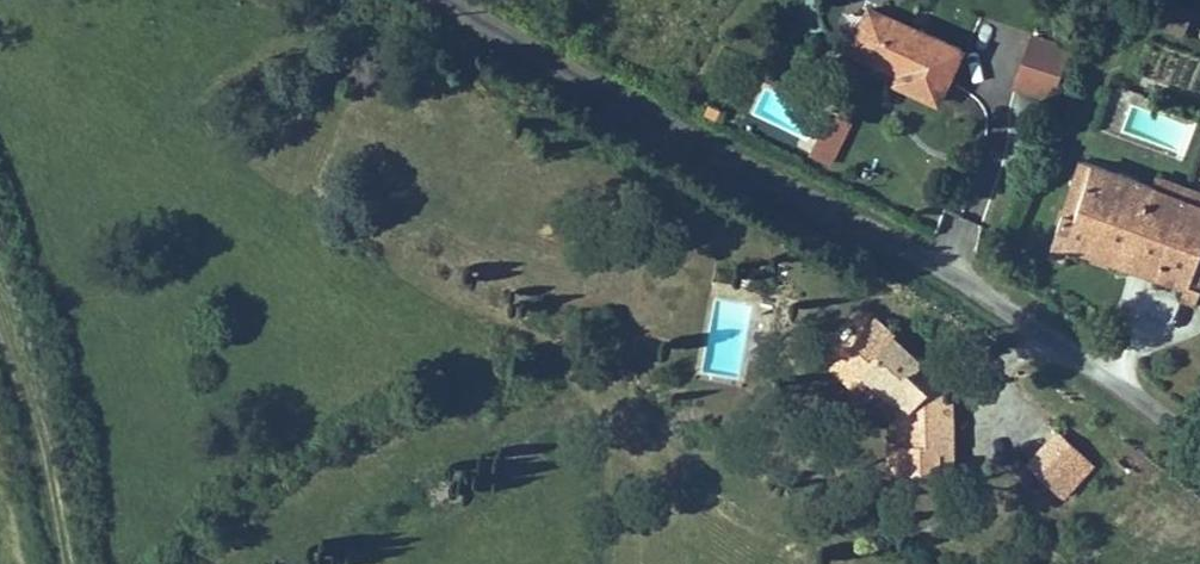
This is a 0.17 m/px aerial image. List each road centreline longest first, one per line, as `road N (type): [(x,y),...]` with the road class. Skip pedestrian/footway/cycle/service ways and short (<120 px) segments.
road 1 (unclassified): [(443,0),(953,275),(1199,441)]
road 2 (track): [(57,563),(0,324)]

